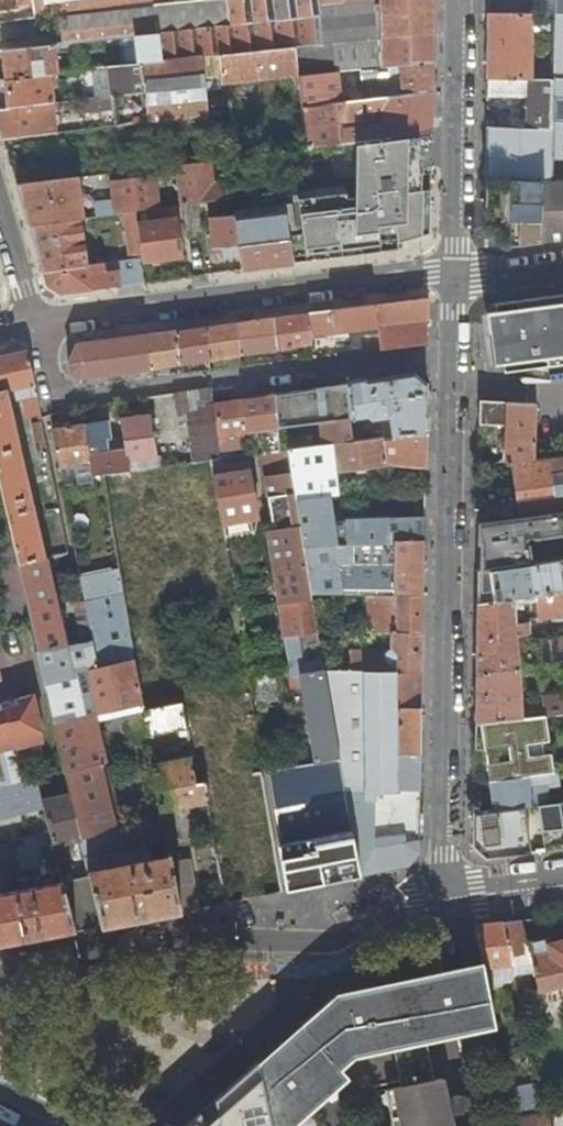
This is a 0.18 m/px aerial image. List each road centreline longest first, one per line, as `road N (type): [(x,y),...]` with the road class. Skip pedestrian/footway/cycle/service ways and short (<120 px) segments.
road 1 (residential): [(451,276),(442,890)]
road 2 (residential): [(442,890),(341,940),(156,940),(0,976)]
road 3 (residential): [(37,325),(451,276)]
road 4 (residential): [(455,0),(451,276)]
road 5 (residential): [(37,325),(0,207)]
road 6 (residential): [(562,875),(442,890)]

